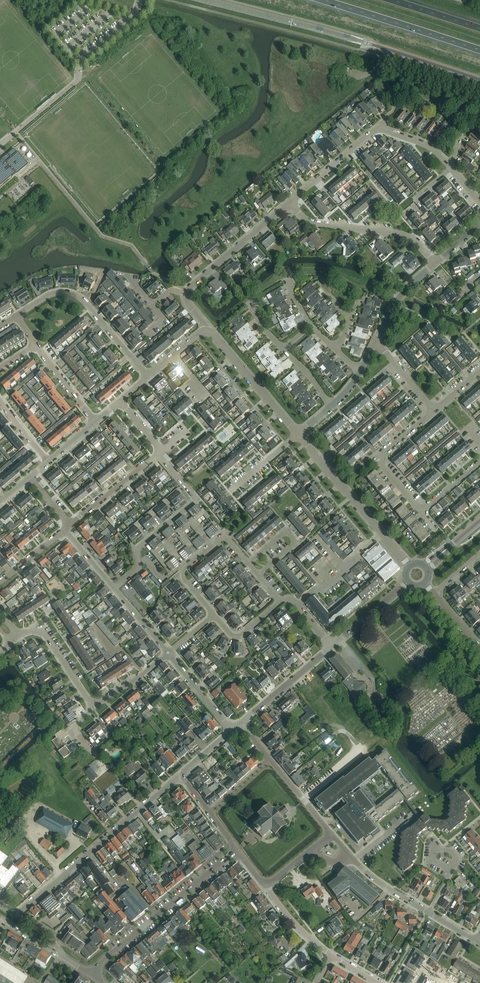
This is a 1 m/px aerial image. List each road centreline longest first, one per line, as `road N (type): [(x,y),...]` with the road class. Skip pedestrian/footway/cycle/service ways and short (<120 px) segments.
road 1 (unclassified): [(479,80),(207,0)]
road 2 (unclassified): [(15,915),(182,774)]
road 3 (residential): [(93,975),(237,849)]
road 4 (residential): [(158,454),(194,499),(138,548),(139,569),(114,589)]
road 5 (residential): [(16,316),(53,293),(73,293),(148,376)]
road 6 (residential): [(436,262),(408,235),(315,223),(290,202)]
road 7 (motorway): [(323,0),(479,49)]
road 8 (residential): [(248,563),(225,536),(185,568),(214,614)]
road 9 (residential): [(185,295),(290,202)]
road 10 (unclassified): [(297,434),(206,331)]
road 11 (unclassified): [(382,534),(297,434)]

